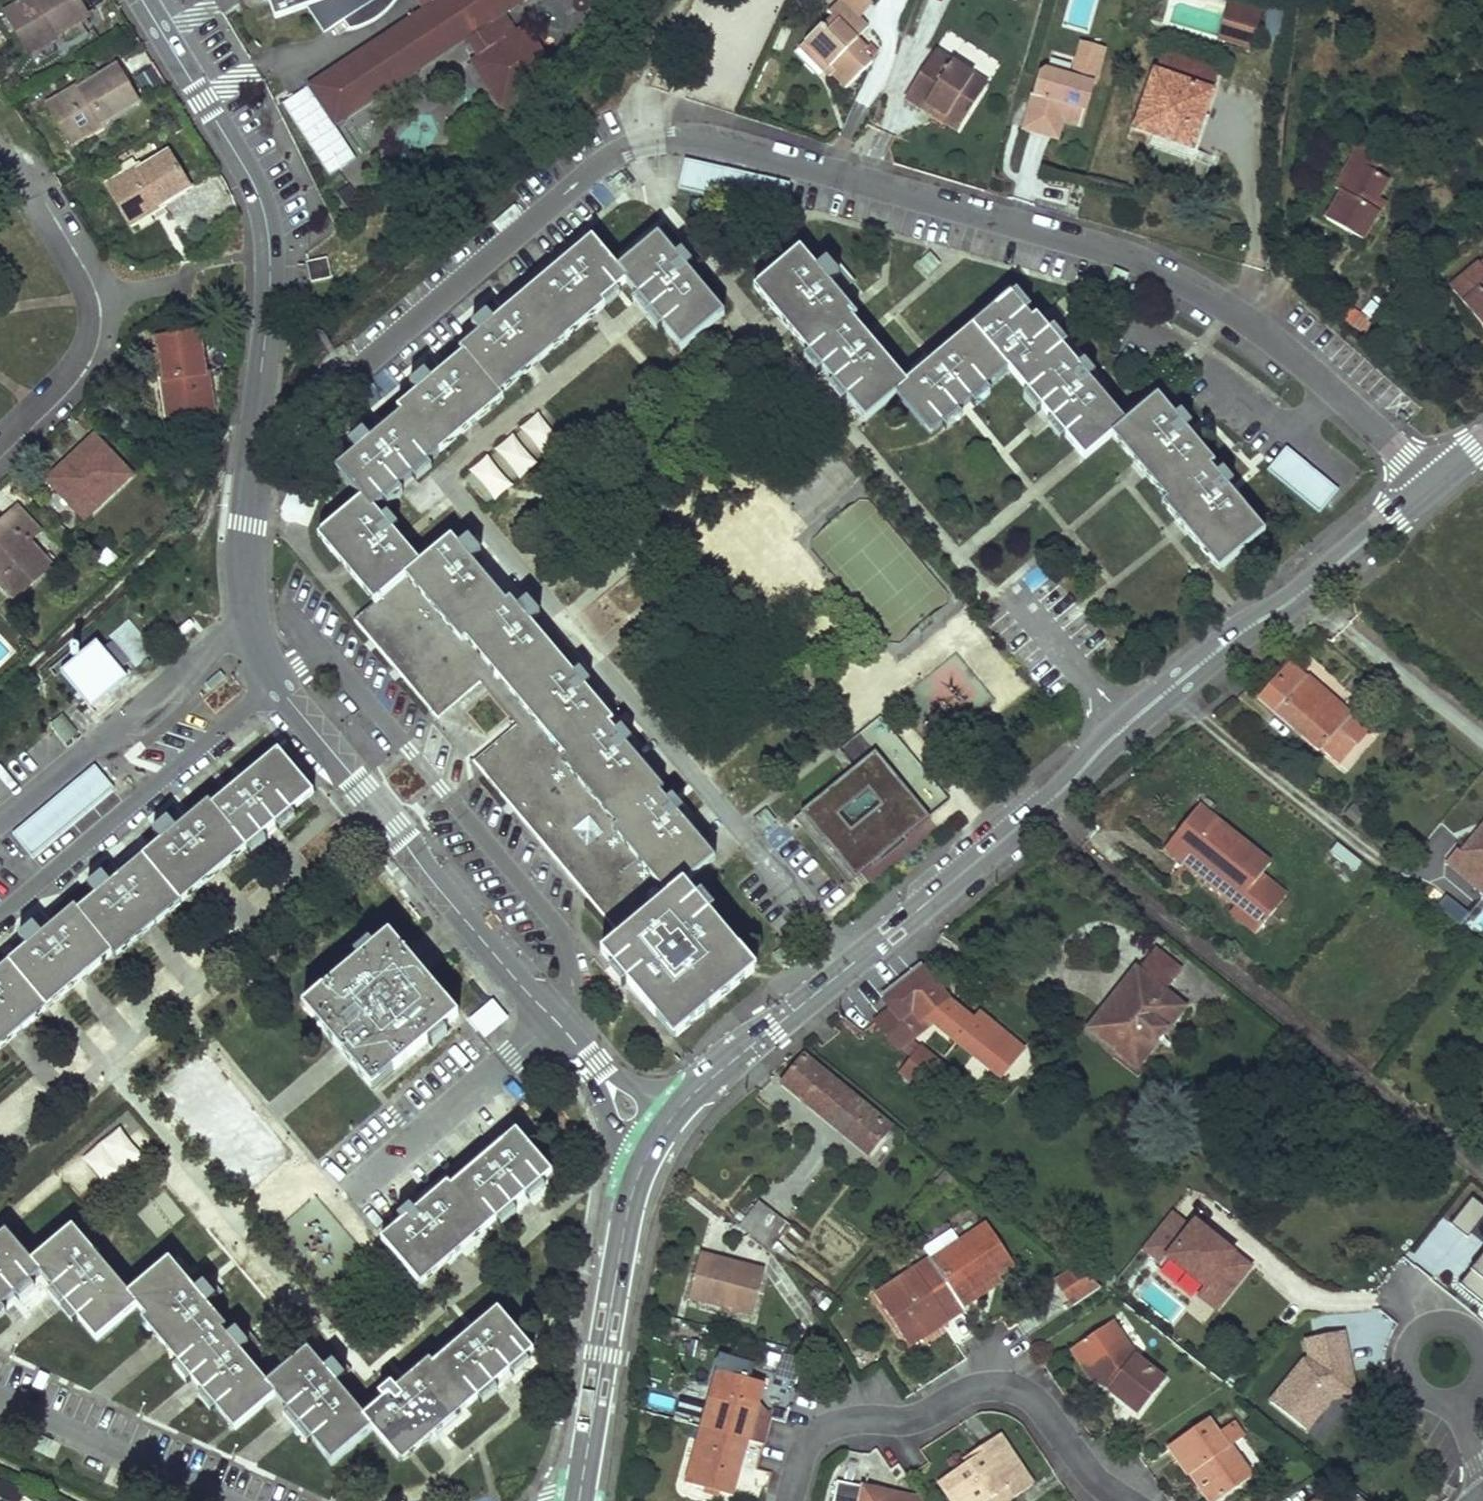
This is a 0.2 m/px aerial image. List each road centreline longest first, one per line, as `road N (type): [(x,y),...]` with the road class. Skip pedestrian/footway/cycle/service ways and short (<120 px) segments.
road 1 (residential): [(250,495),(313,405),(585,177),(614,156),(665,143),(712,145),(1136,262),(1241,320),(1331,389),(1430,485)]
road 2 (tertiary): [(672,1120),(722,1066),(1066,787),(1178,682),(1302,594),(1430,485)]
road 3 (residential): [(250,495),(270,281),(263,208),(142,0)]
road 4 (residential): [(277,685),(452,906),(594,1066)]
road 5 (residential): [(1127,1500),(1083,1467),(1031,1398),(984,1386),(906,1422),(841,1423),(817,1435),(803,1453),(791,1500)]
road 6 (residential): [(277,685),(0,915)]
road 7 (tertiary): [(576,1500),(645,1168)]
road 8 (residential): [(0,823),(247,618)]
road 9 (residential): [(219,1500),(0,1401)]
road 10 (residential): [(0,458),(87,366),(100,330),(97,297)]
road 11 (residential): [(97,297),(29,178),(0,160)]
road 12 (residential): [(250,495),(247,618)]
road 13 (residential): [(1433,1324),(1412,1340),(1405,1366),(1417,1390),(1456,1399)]

